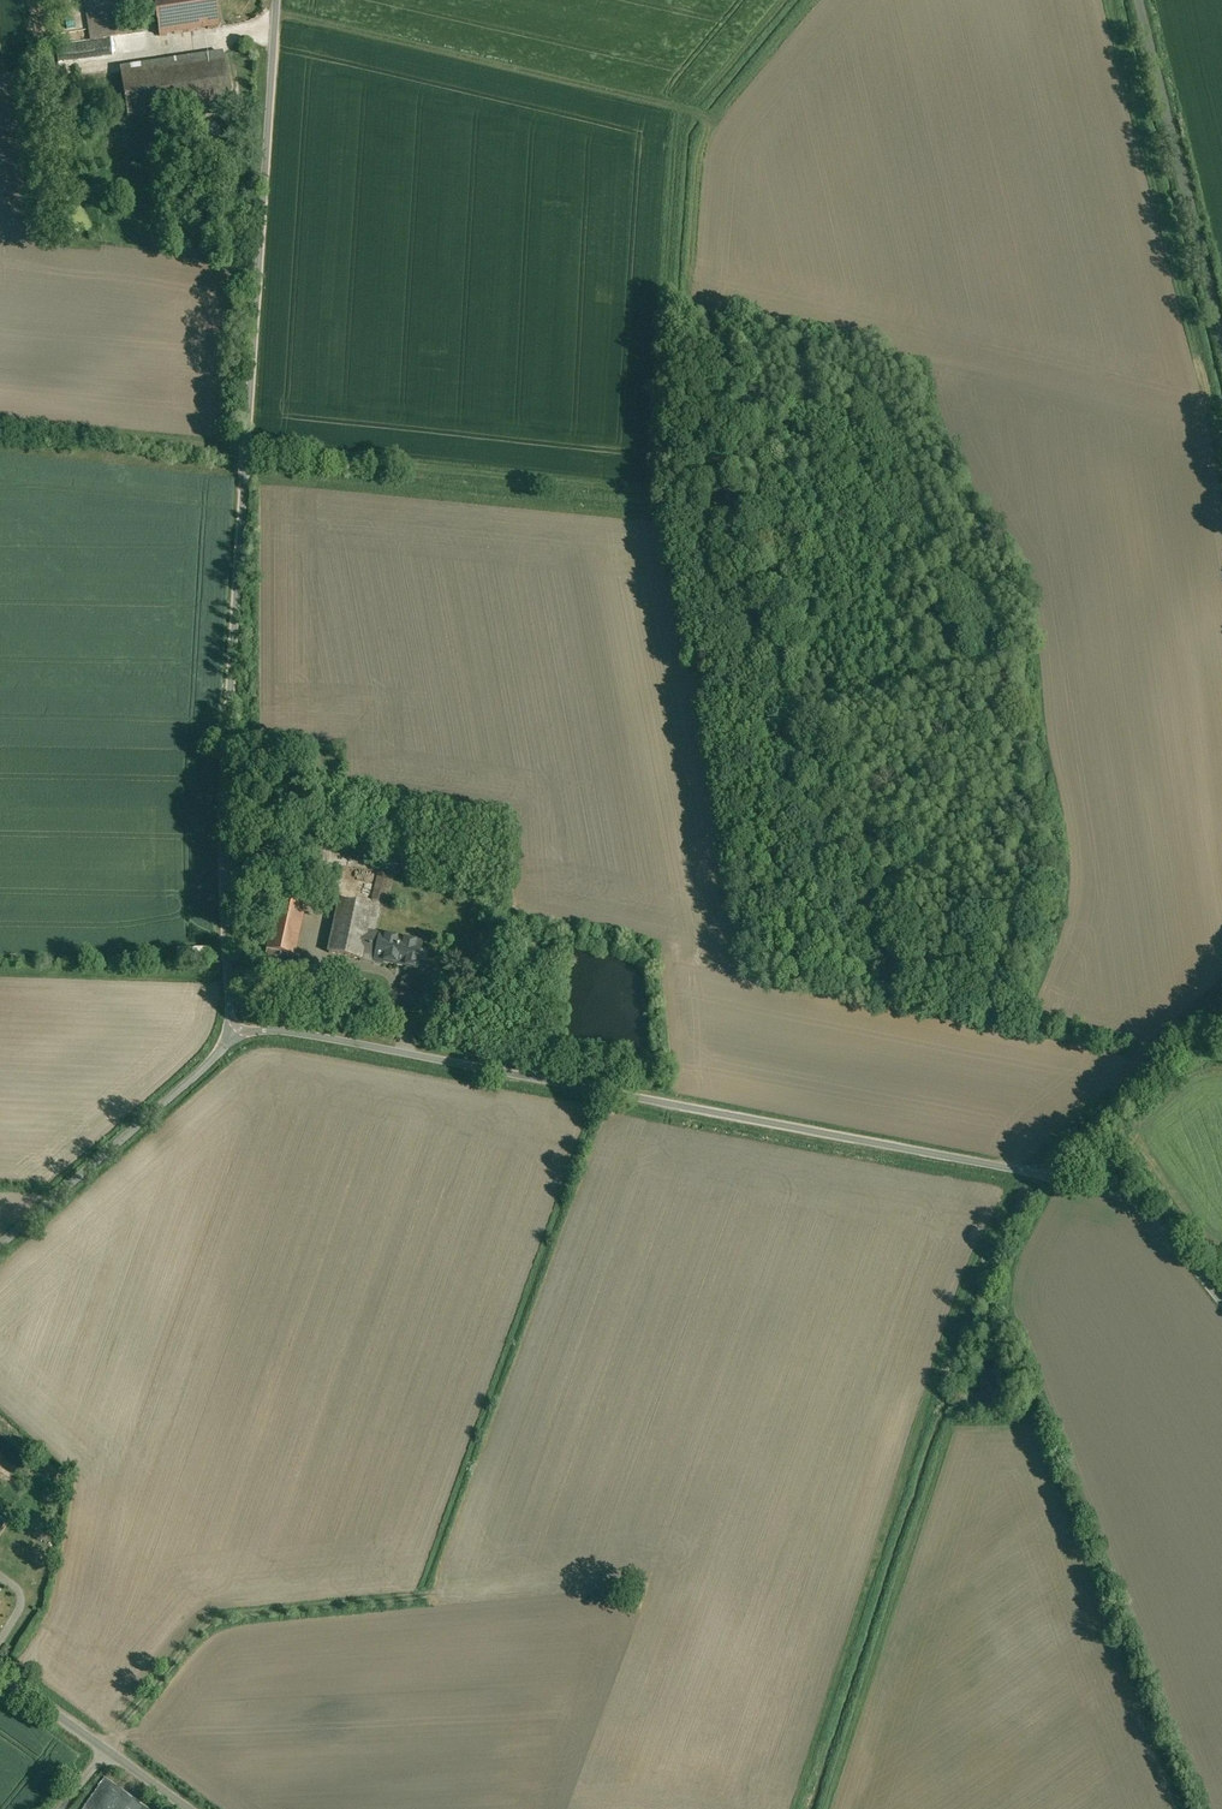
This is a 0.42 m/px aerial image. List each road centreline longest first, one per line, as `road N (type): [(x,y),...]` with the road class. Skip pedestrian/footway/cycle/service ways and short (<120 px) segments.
road 1 (unclassified): [(1221,1018),(1046,1176),(283,1031),(232,1034)]
road 2 (unclassified): [(232,1034),(227,747),(276,0)]
road 3 (unclassified): [(1221,341),(1138,0)]
road 4 (unclassified): [(232,1034),(0,1247)]
road 5 (unclassified): [(0,1675),(107,1753)]

